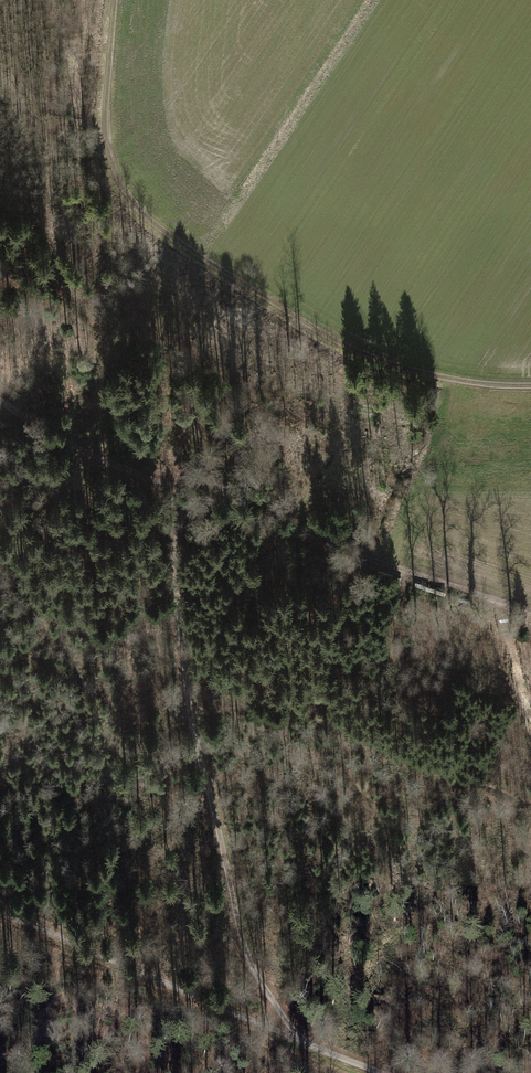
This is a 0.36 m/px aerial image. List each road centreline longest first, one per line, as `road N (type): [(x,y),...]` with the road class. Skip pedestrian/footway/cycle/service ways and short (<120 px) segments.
road 1 (track): [(116,0),(108,89),(112,169),(168,237),(318,333),(387,364),(530,385)]
road 2 (track): [(0,397),(189,493),(530,610)]
road 3 (track): [(281,1029),(231,896),(198,741),(177,610),(189,493)]
road 4 (track): [(383,1072),(0,909)]

